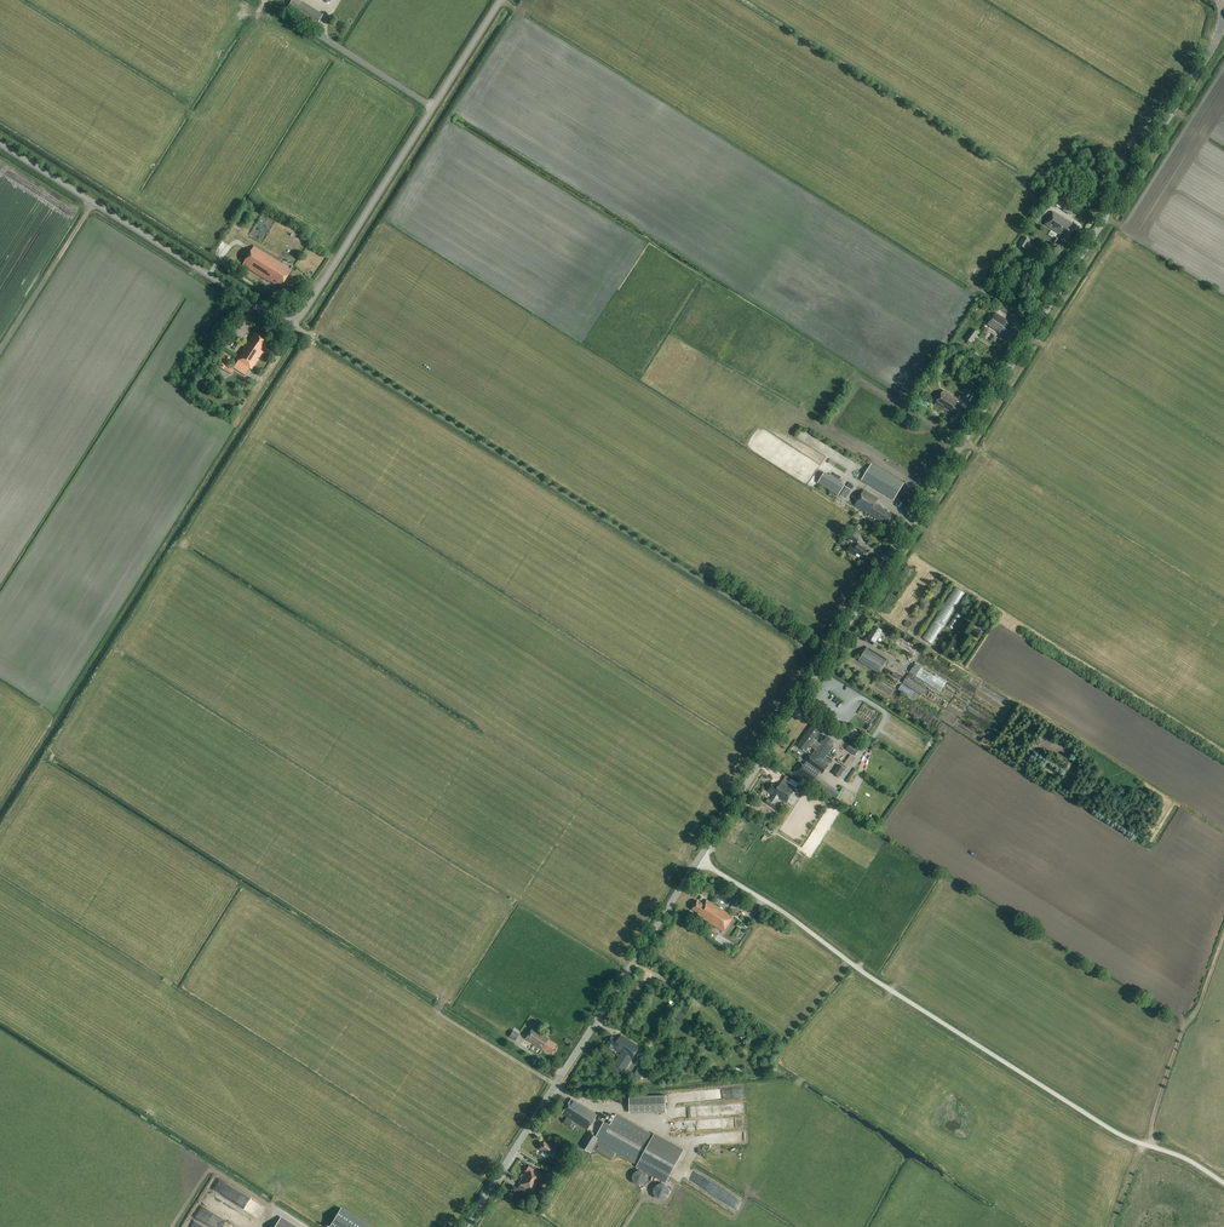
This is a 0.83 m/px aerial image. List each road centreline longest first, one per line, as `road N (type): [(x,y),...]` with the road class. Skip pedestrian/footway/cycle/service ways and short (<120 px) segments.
road 1 (tertiary): [(698,860),(1215,44),(1221,0)]
road 2 (unclassified): [(1223,1183),(1098,1122),(698,860)]
road 3 (tertiary): [(465,1226),(698,860)]
road 4 (unclassified): [(295,320),(500,0)]
road 5 (unclassified): [(0,144),(277,318),(295,320)]
road 6 (track): [(1151,1147),(1160,1091),(1223,937)]
road 7 (track): [(0,351),(93,203)]
road 8 (track): [(556,1085),(437,1009)]

